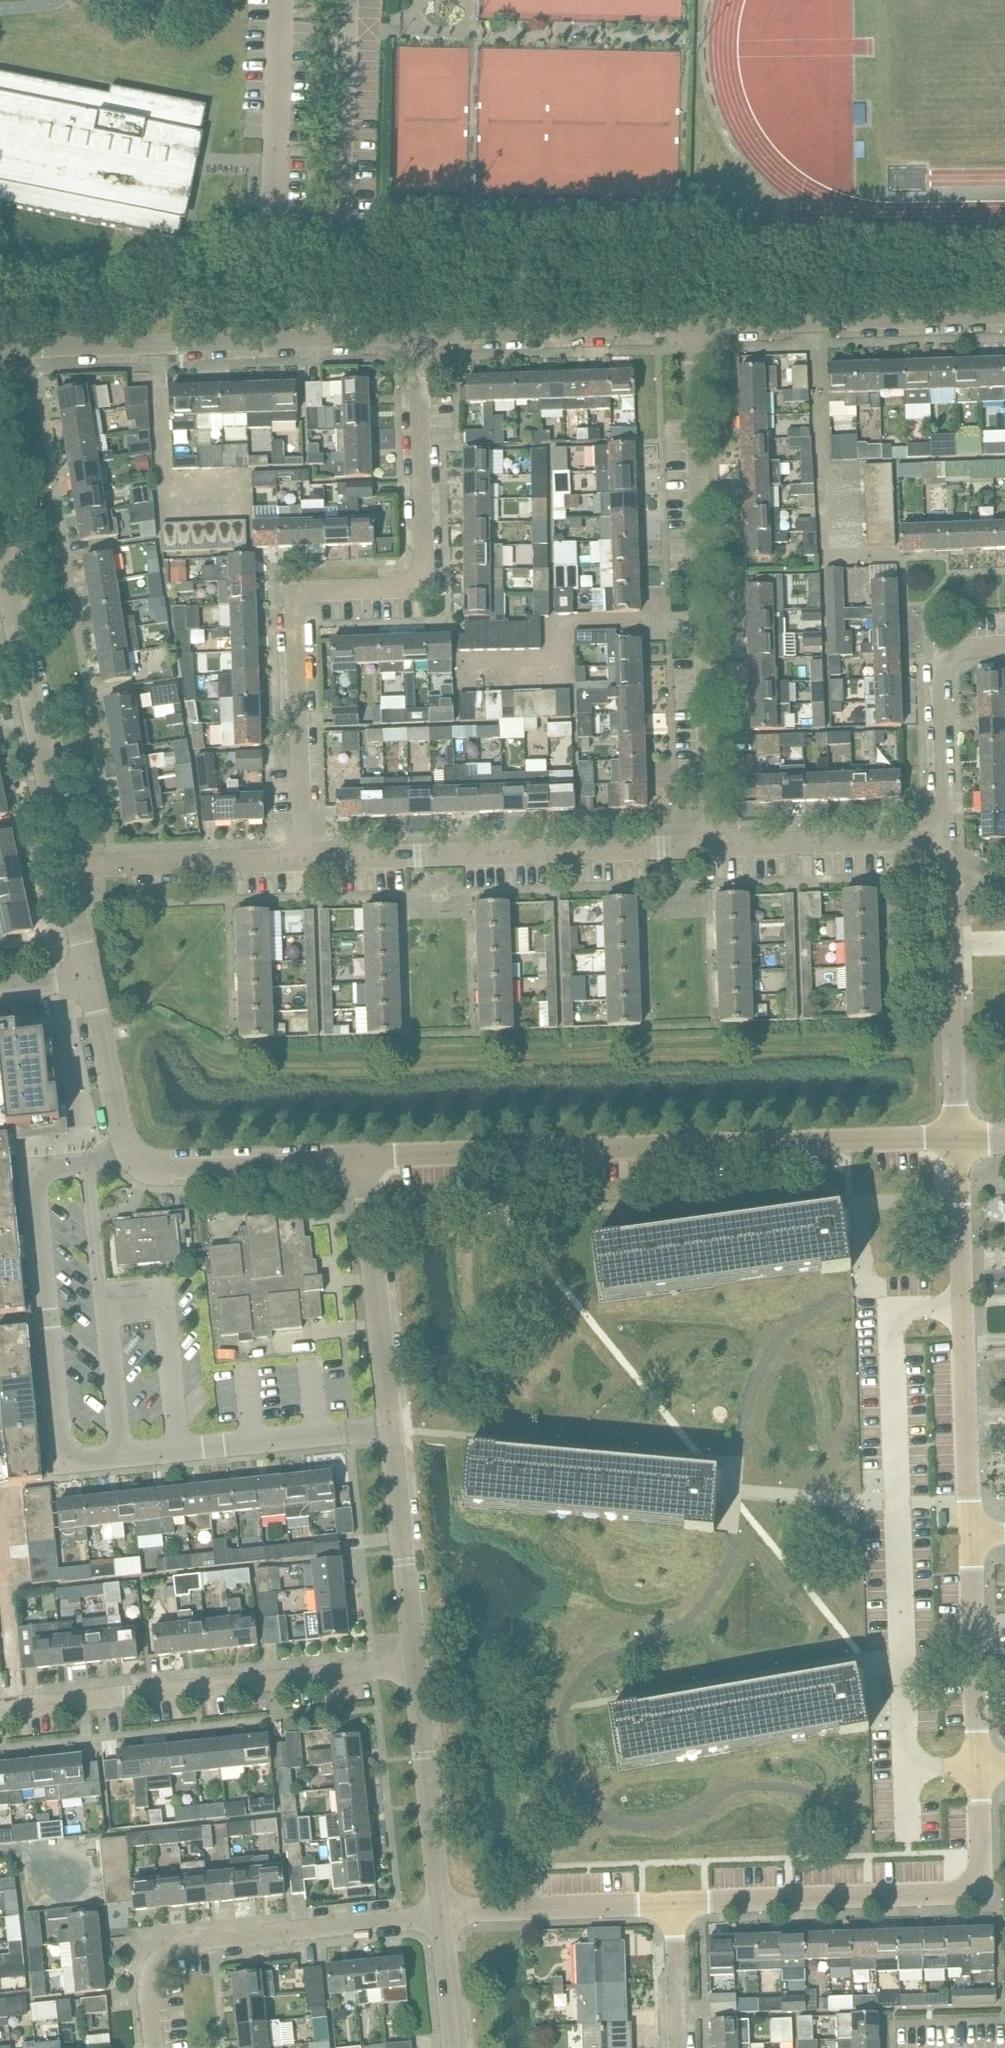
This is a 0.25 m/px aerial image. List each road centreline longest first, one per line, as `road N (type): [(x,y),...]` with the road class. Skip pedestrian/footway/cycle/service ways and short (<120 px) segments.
road 1 (residential): [(303,858),(295,610),(316,589),(403,586),(422,571),(417,334)]
road 2 (residential): [(362,1156),(957,1138)]
road 3 (residential): [(712,845),(693,324)]
road 4 (residential): [(674,1902),(964,1890),(977,1881),(982,1860),(978,1766)]
road 5 (residential): [(0,350),(417,334)]
road 6 (residential): [(0,1708),(415,1665)]
road 7 (residential): [(303,858),(712,845)]
road 8 (residential): [(970,1533),(957,1138)]
road 9 (residential): [(88,1168),(34,1172),(59,1435),(84,1459),(120,1455)]
road 10 (residential): [(154,2047),(148,1989),(154,1962),(171,1946),(442,1914)]
road 11 (residential): [(693,324),(1004,314)]
road 12 (residential): [(66,866),(6,580)]
road 13 (residential): [(417,334),(693,324)]
road 14 (residential): [(390,1428),(362,1156)]
road 15 (residential): [(390,1428),(120,1455)]
road 16 (residential): [(957,1138),(949,880)]
road 17 (residential): [(442,1914),(415,1665)]
road 18 (residential): [(125,1146),(166,1168),(362,1156)]
road 19 (residential): [(947,839),(942,672),(961,648),(1004,644)]
road 20 (residential): [(415,1665),(390,1428)]
road 21 (residential): [(66,866),(303,858)]
road 22 (residential): [(712,845),(947,839)]
road 23 (residential): [(978,1766),(970,1533)]
road 24 (residential): [(442,1914),(674,1902)]
road 25 (residential): [(89,978),(125,1146)]
road 26 (residential): [(678,2047),(674,1902)]
road 27 (residential): [(454,2047),(442,1914)]

